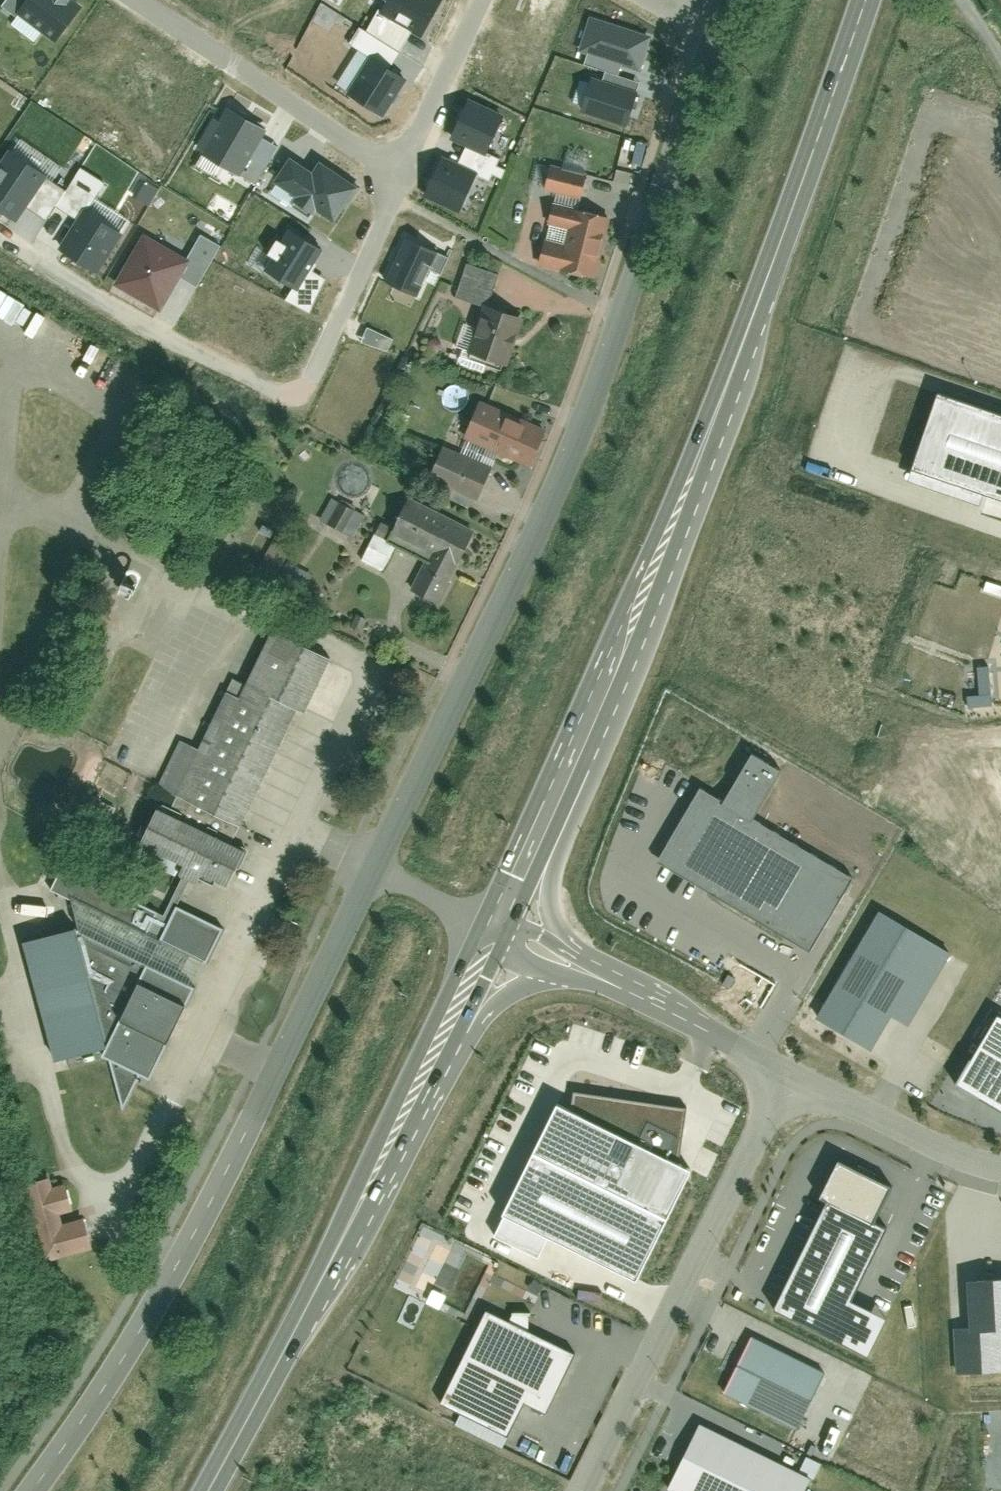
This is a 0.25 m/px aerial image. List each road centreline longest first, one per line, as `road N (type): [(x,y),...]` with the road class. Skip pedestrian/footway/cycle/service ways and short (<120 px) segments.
road 1 (residential): [(715,28),(555,493),(222,1180),(139,1331)]
road 2 (primary): [(569,767),(719,408),(865,0)]
road 3 (residential): [(401,175),(295,405),(172,342),(0,234)]
road 4 (primary): [(208,1490),(444,1029)]
road 5 (residential): [(582,1490),(791,1073)]
road 6 (residential): [(139,0),(401,175)]
road 7 (residential): [(791,1073),(585,967)]
road 8 (residential): [(1000,1167),(954,1153),(791,1073)]
road 9 (unclassified): [(585,967),(549,907),(569,767)]
road 10 (residential): [(30,1490),(139,1331)]
road 11 (residential): [(401,175),(481,0)]
road 12 (primary): [(495,925),(569,767)]
road 13 (unclassified): [(444,1029),(544,975),(585,967)]

